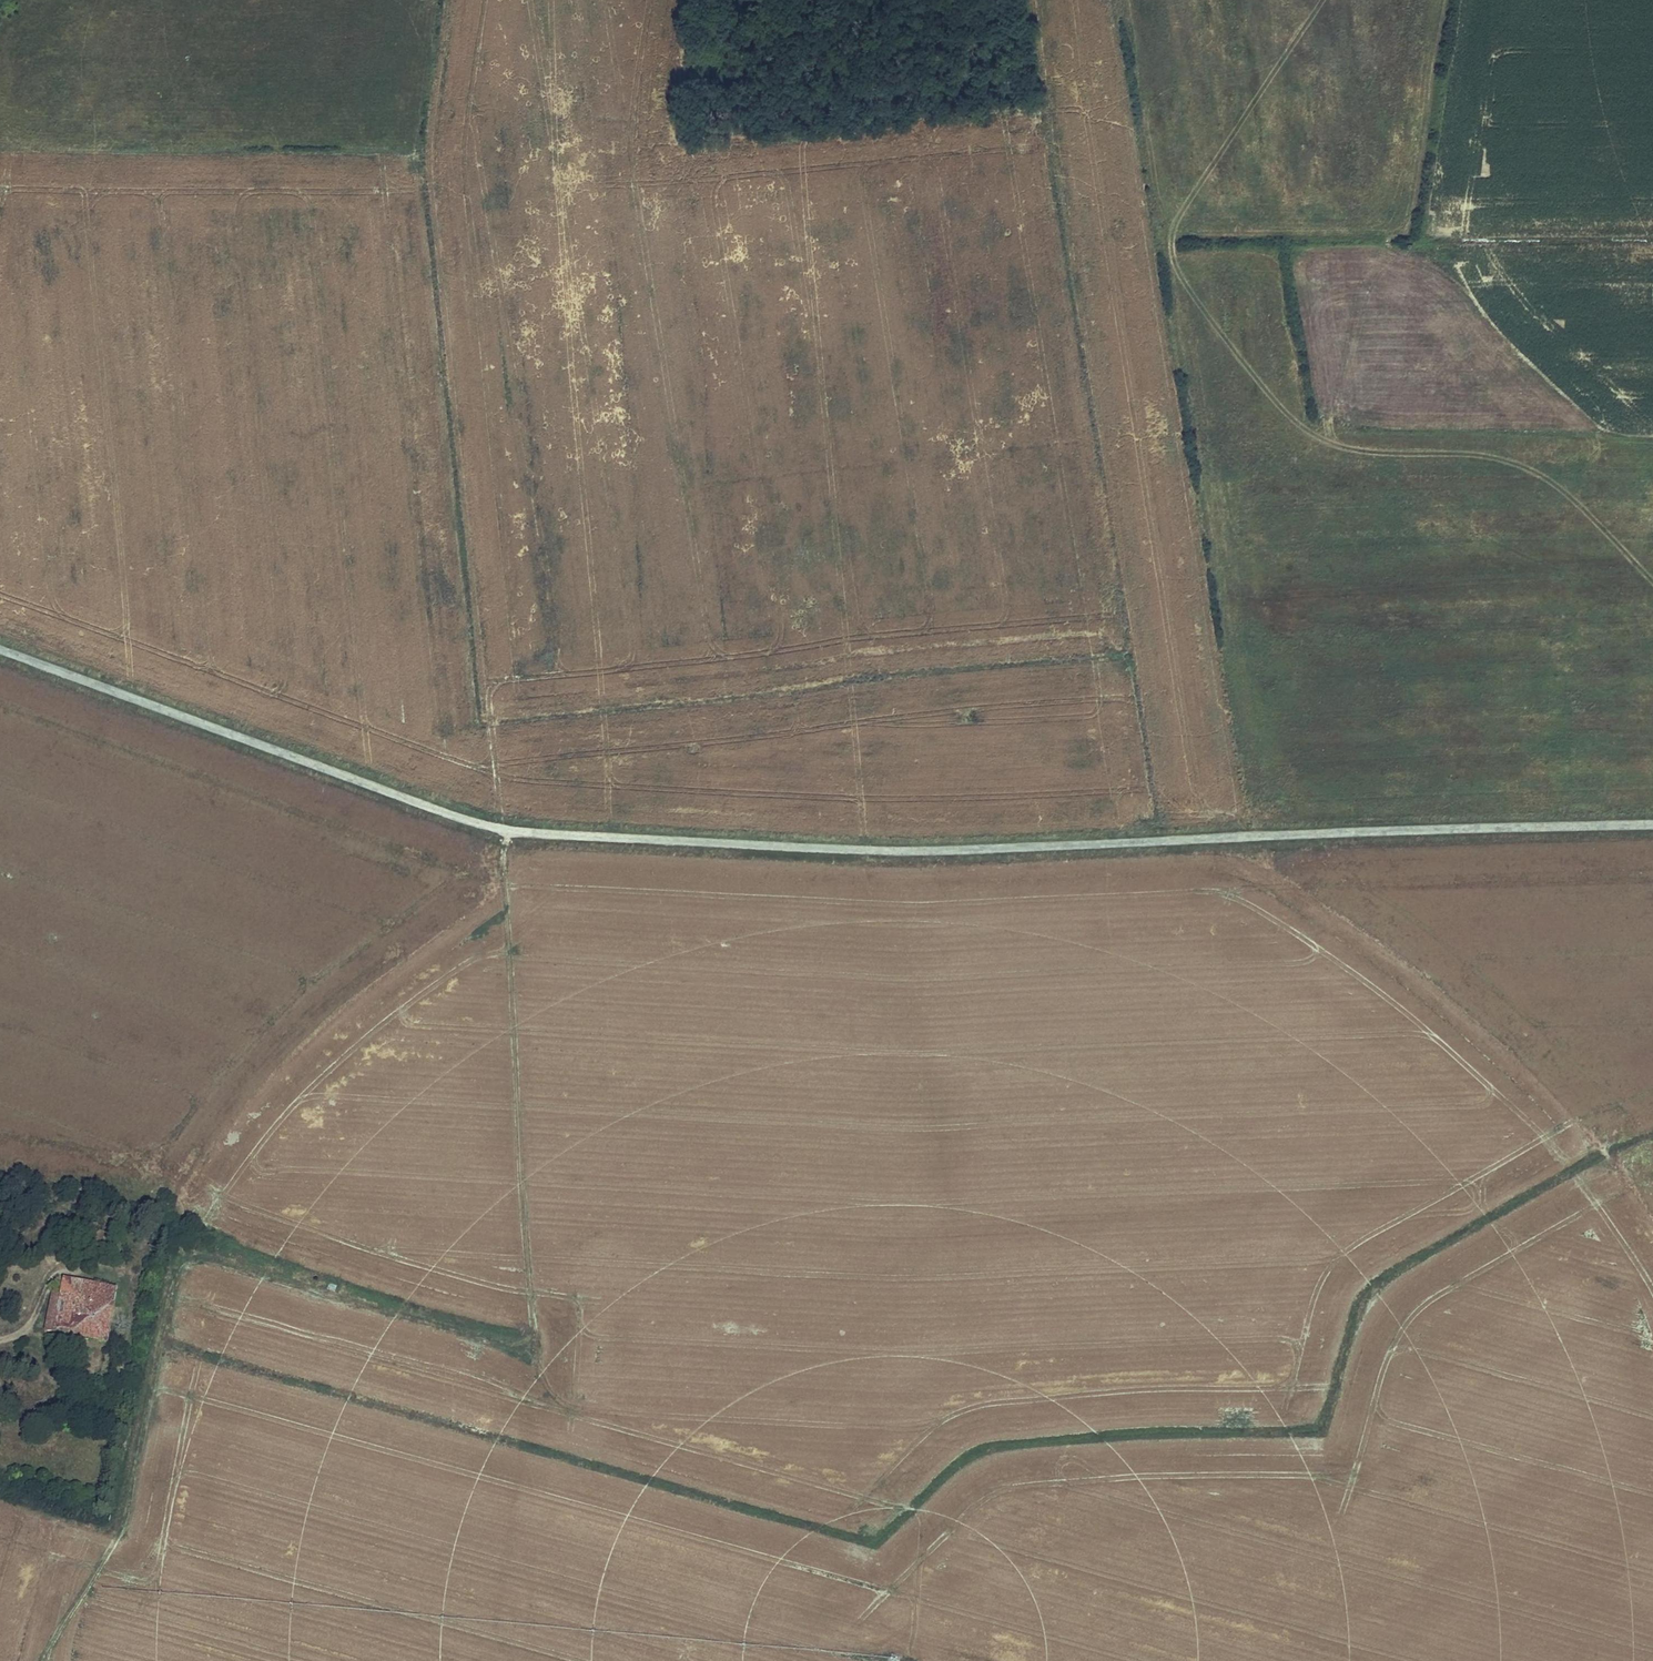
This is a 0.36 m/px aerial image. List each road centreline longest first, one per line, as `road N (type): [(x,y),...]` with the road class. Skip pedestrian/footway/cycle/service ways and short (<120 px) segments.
road 1 (unclassified): [(1652,826),(906,851),(502,829),(0,649)]

